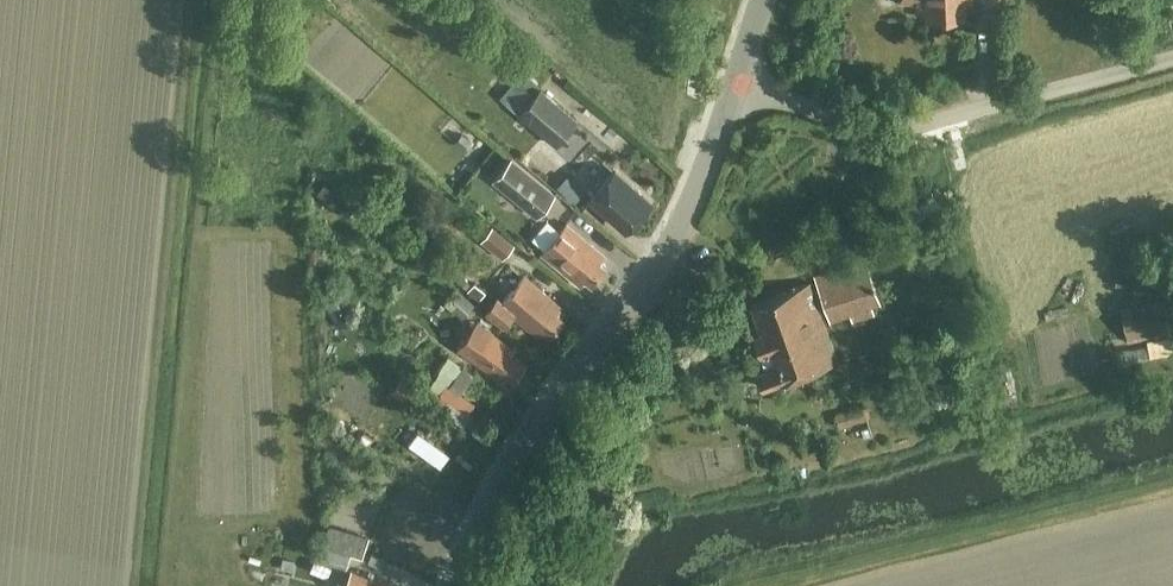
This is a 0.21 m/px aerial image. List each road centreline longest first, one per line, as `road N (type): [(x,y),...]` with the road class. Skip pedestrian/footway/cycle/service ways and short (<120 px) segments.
road 1 (tertiary): [(457,585),(519,460),(675,245),(737,87)]
road 2 (unclassified): [(737,87),(894,127),(1172,60)]

